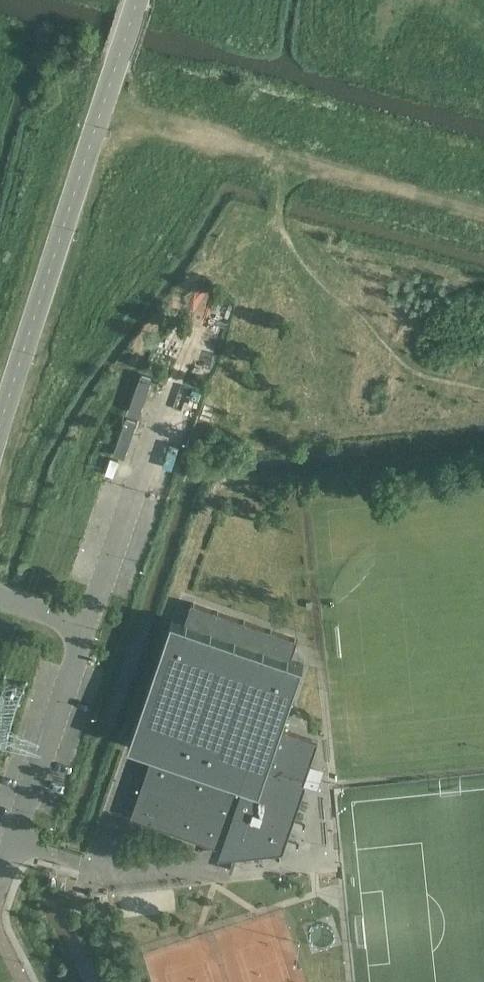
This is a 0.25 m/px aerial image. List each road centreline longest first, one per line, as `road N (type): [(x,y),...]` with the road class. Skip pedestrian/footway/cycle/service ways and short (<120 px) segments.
road 1 (unclassified): [(0,423),(137,0)]
road 2 (unclassified): [(0,599),(89,626),(0,880)]

